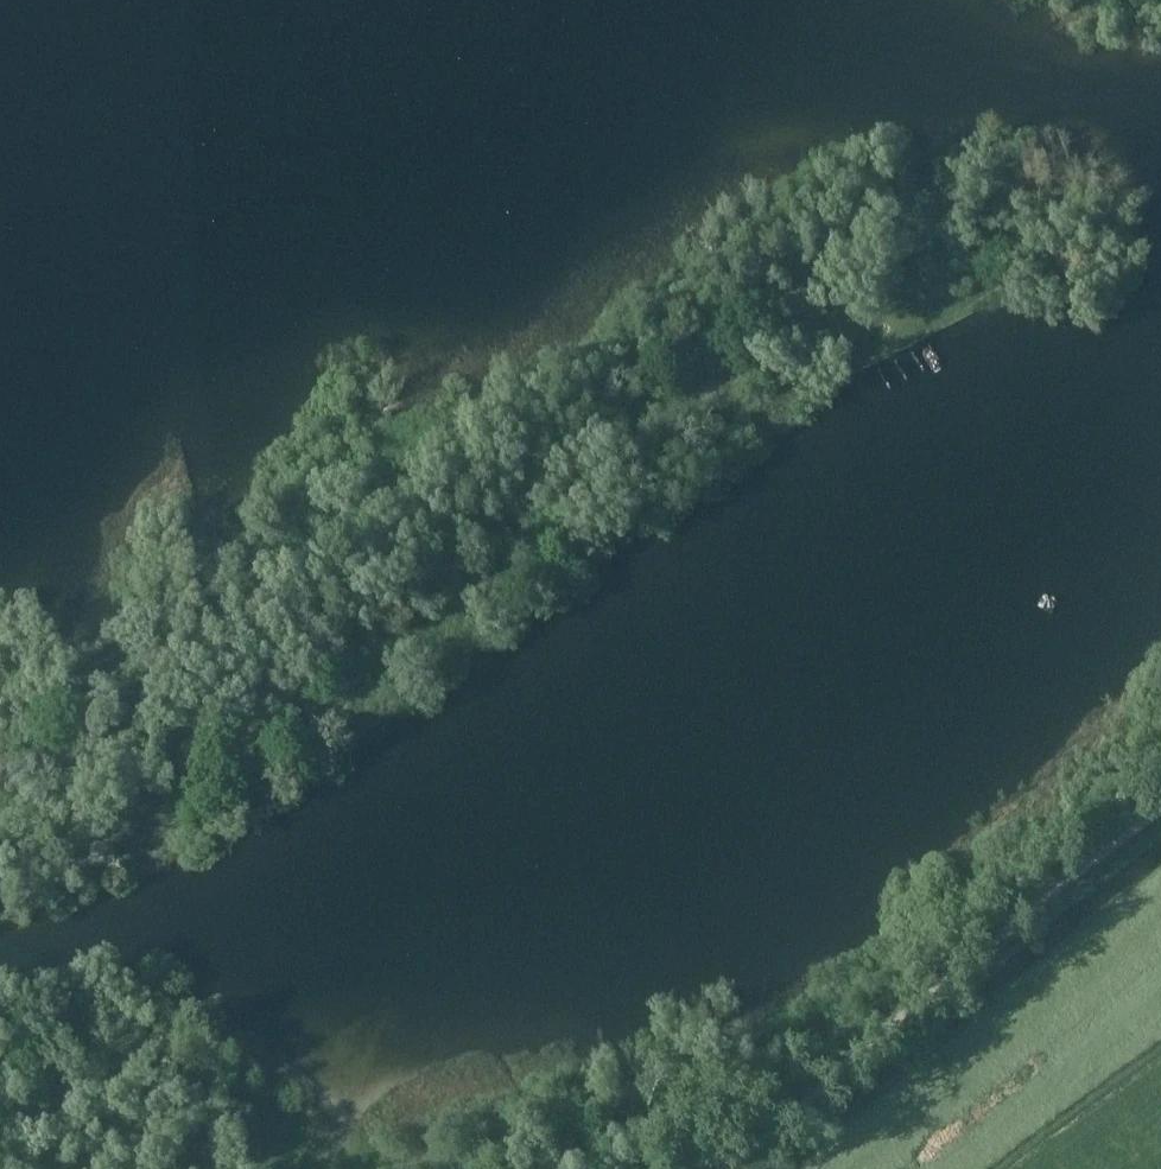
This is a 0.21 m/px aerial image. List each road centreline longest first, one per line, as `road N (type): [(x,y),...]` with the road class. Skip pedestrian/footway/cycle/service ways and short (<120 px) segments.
road 1 (track): [(866,1168),(1160,932)]

